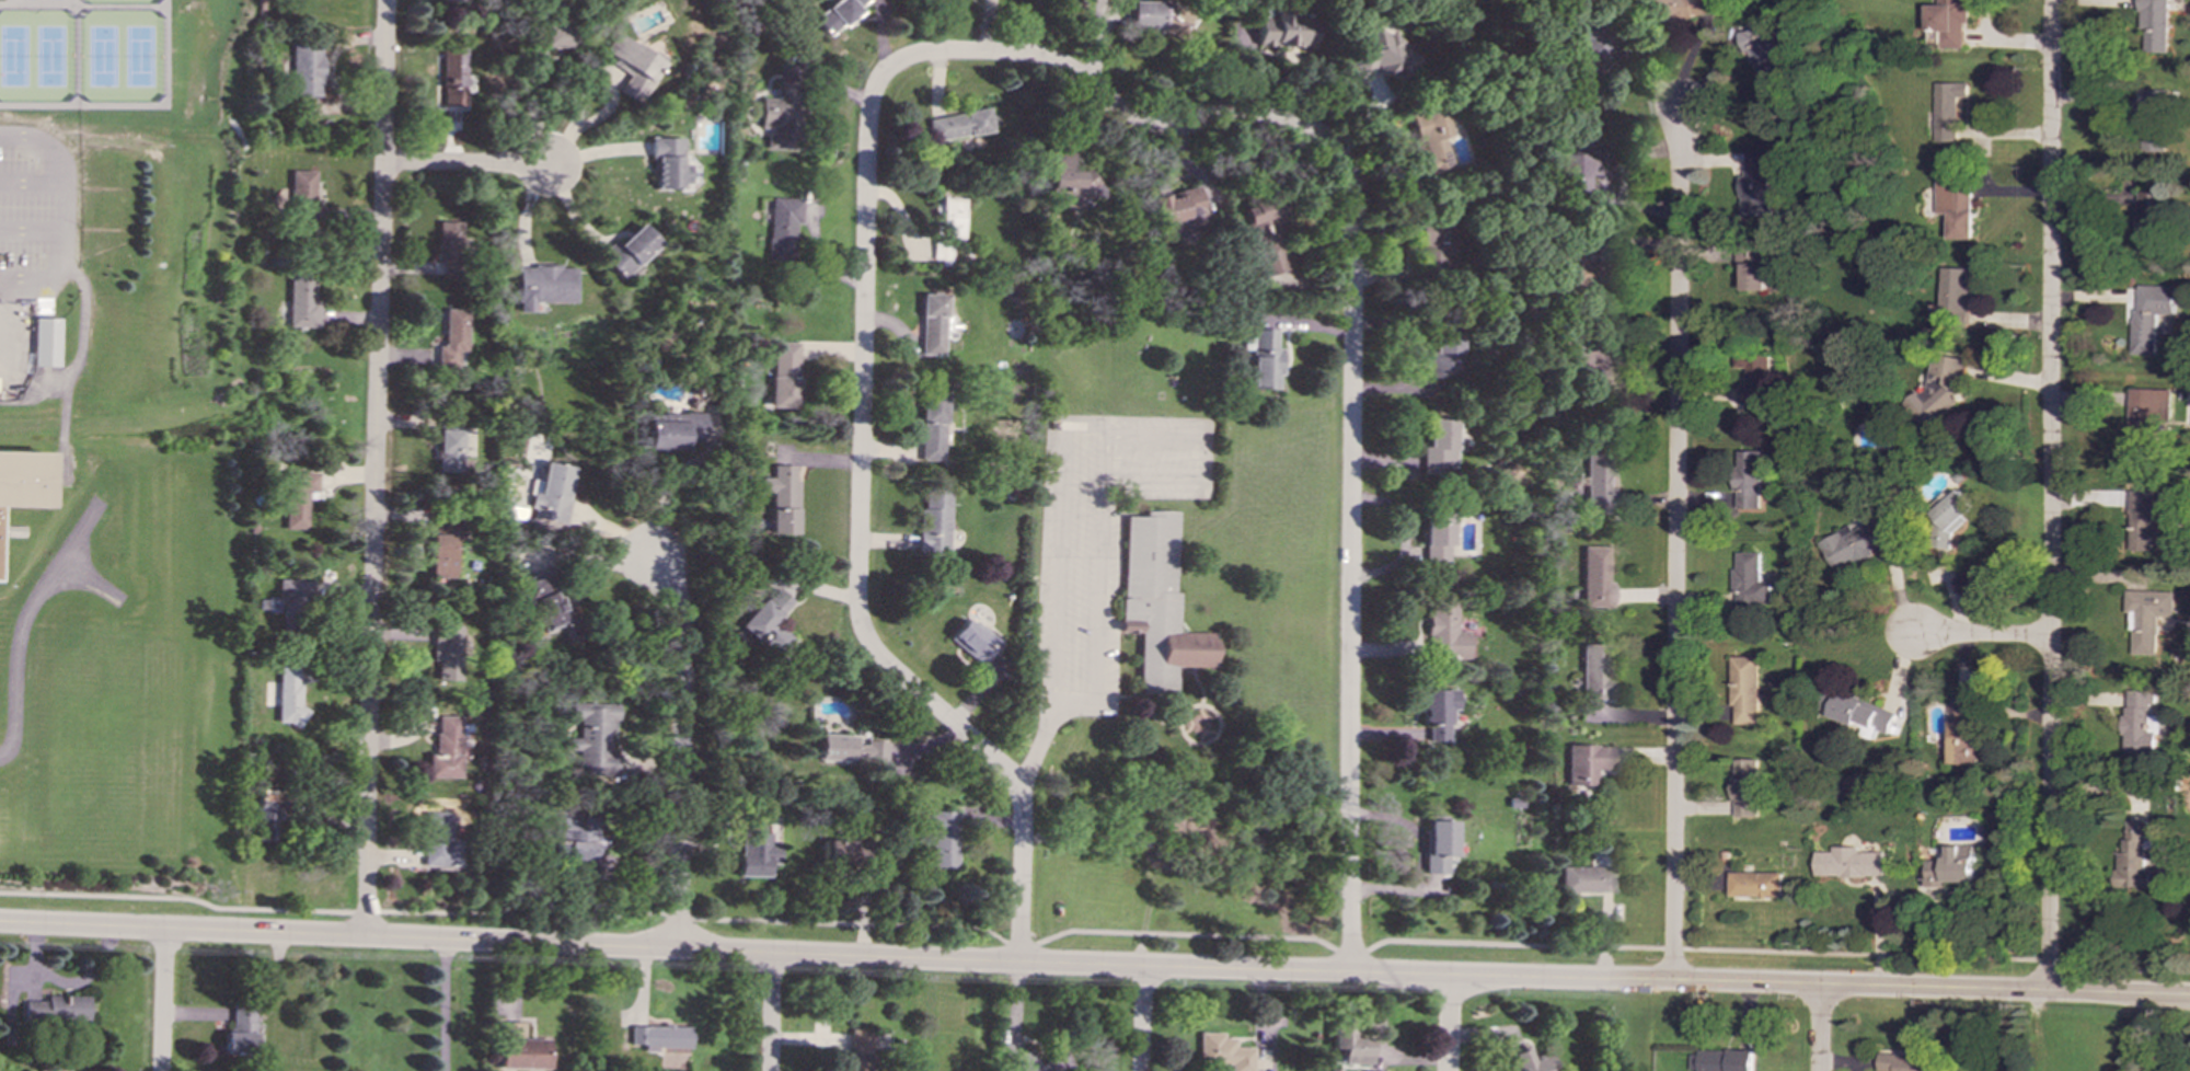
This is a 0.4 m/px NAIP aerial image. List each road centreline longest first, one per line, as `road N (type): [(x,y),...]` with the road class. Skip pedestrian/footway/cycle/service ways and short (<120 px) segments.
road 1 (tertiary): [(2189,996),(1142,969),(0,925)]
road 2 (residential): [(1176,125),(1123,111),(1060,64),(1034,56),(922,55),(891,70),(872,95),(862,623),(890,666),(986,752),(1021,799),(1018,965)]
road 3 (residential): [(1349,974),(1351,185),(1329,145),(1292,124),(1176,125)]
road 4 (residential): [(2047,991),(2053,0)]
road 5 (residential): [(367,937),(387,0)]
road 6 (residential): [(1675,982),(1675,107)]
road 7 (residential): [(676,951),(685,643),(656,556)]
road 8 (residential): [(548,163),(384,163)]
road 9 (residential): [(2048,637),(1907,633)]
road 10 (residential): [(162,1070),(165,933)]

